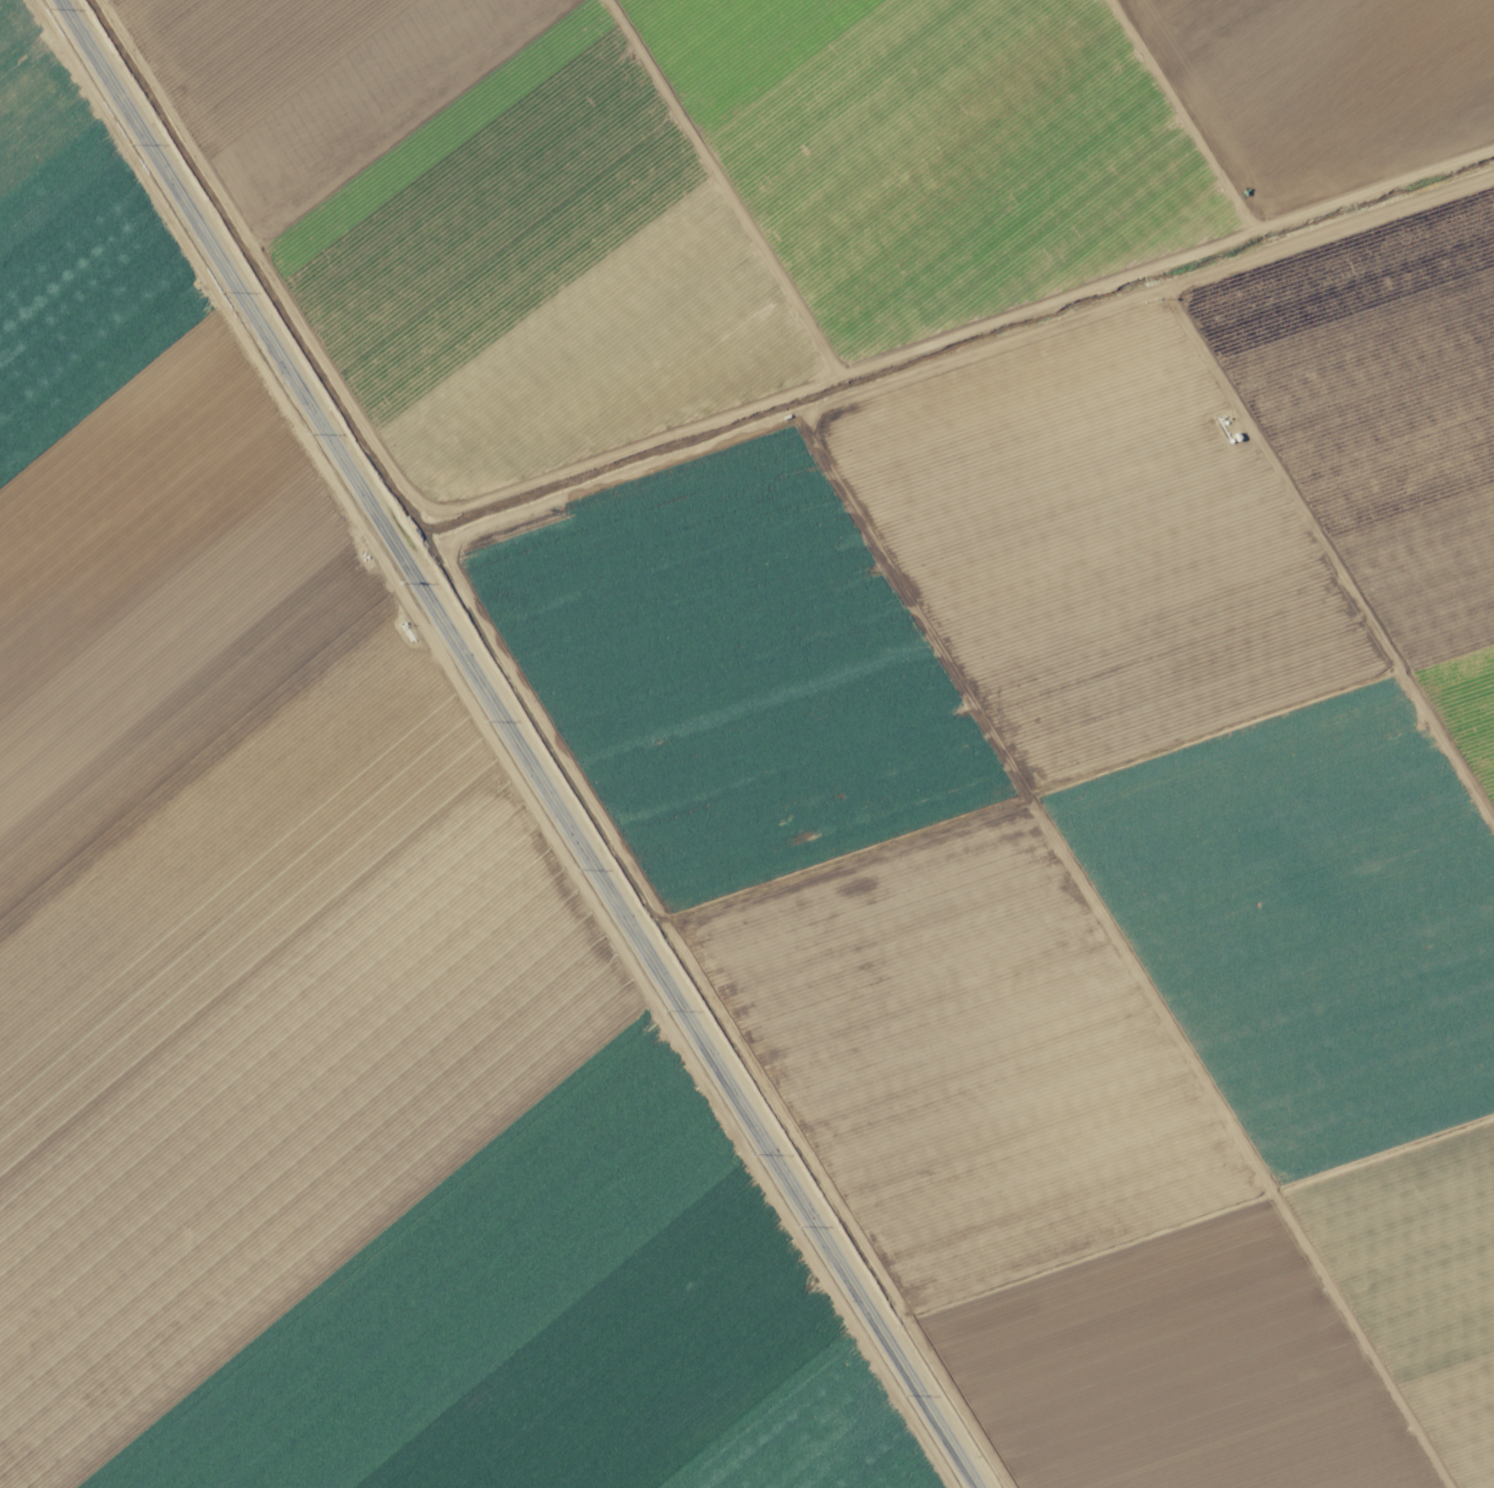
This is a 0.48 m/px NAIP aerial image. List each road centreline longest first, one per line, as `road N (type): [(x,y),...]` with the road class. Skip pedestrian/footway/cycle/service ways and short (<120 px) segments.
road 1 (tertiary): [(978,1487),(58,0)]

